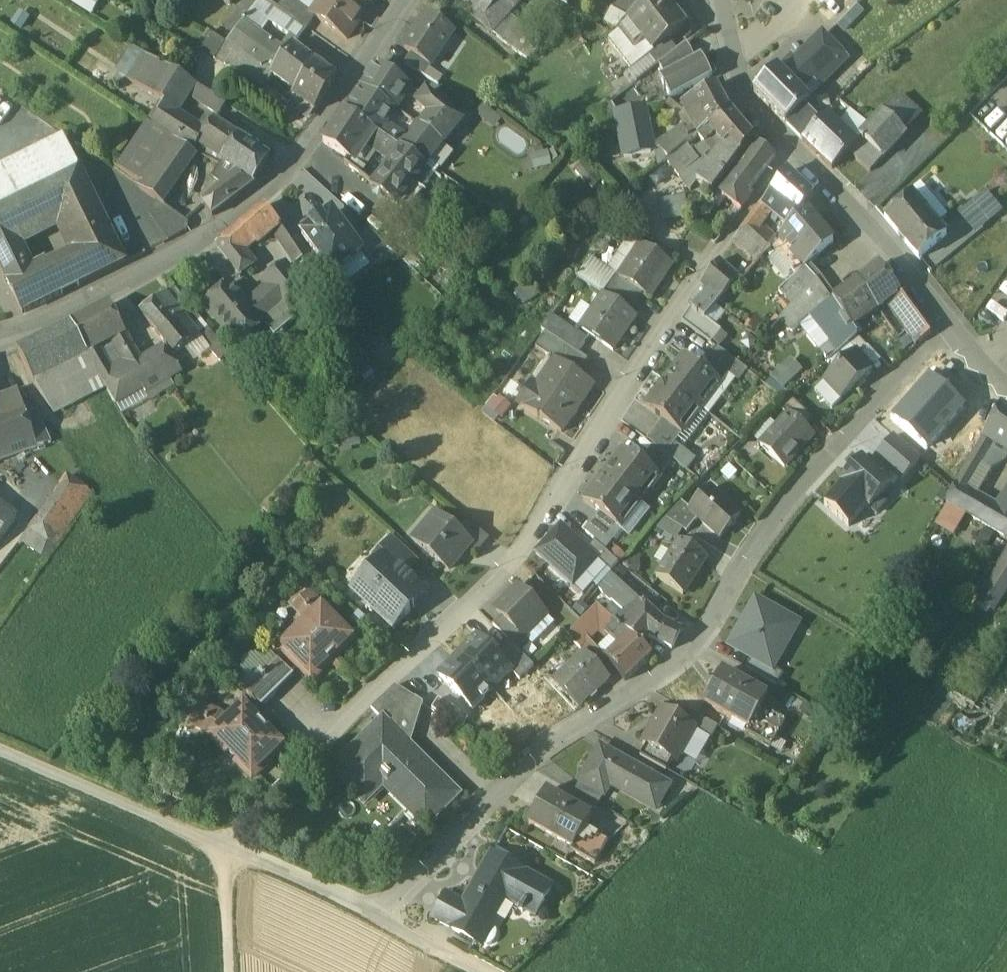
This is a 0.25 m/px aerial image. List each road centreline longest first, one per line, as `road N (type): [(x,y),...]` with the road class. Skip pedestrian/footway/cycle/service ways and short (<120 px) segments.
road 1 (residential): [(228,840),(508,570),(693,287),(794,153)]
road 2 (residential): [(393,911),(545,747),(680,661),(761,539),(950,328)]
road 3 (residential): [(409,0),(324,127),(265,195),(140,277),(0,338)]
road 4 (unclassified): [(0,746),(228,840)]
road 5 (residential): [(950,328),(851,208),(794,153)]
road 6 (unclassified): [(228,840),(393,911)]
road 7 (residential): [(794,153),(747,95),(721,0)]
road 8 (track): [(228,840),(234,971)]

